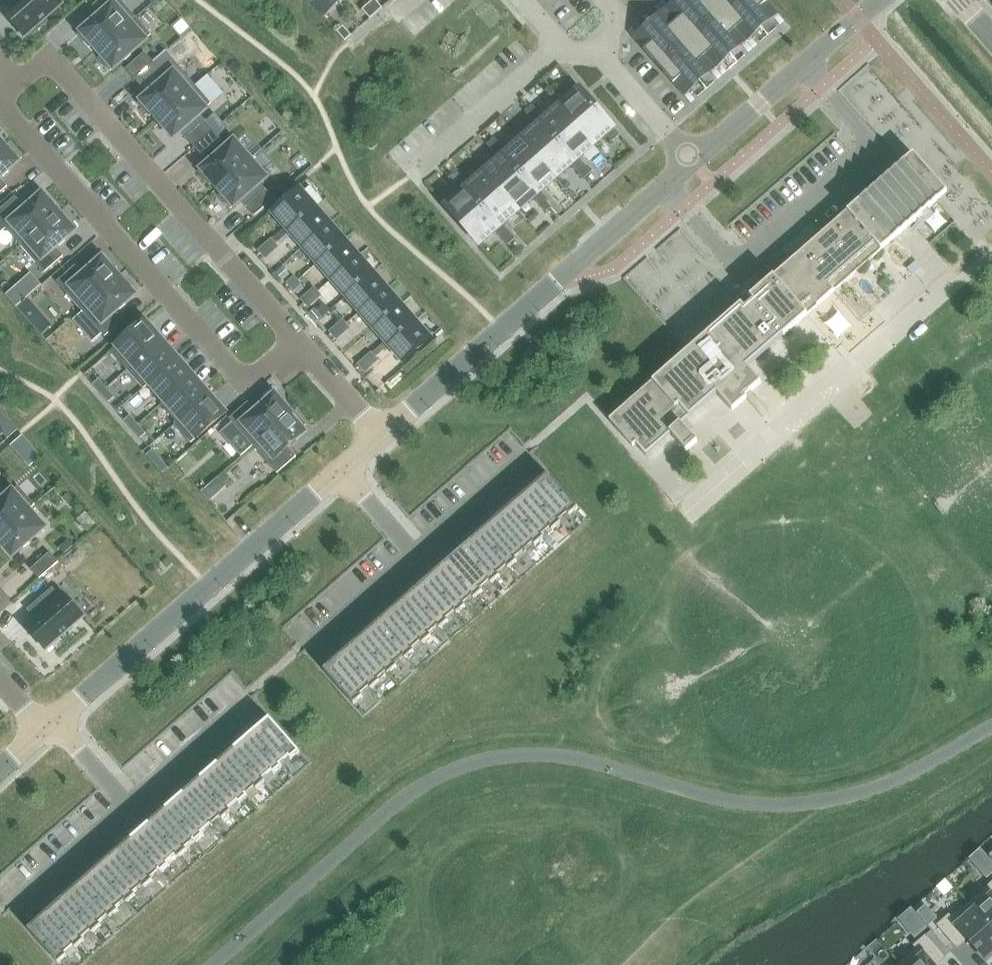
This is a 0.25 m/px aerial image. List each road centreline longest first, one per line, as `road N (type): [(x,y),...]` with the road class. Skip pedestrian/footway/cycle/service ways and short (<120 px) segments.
road 1 (residential): [(0,102),(232,373),(248,378),(293,337)]
road 2 (residential): [(695,163),(383,438)]
road 3 (residential): [(293,337),(48,56),(20,80)]
road 4 (residential): [(345,471),(58,723)]
road 5 (residential): [(881,0),(695,163)]
road 6 (residential): [(417,170),(562,42)]
road 7 (residential): [(592,44),(695,163)]
road 8 (residential): [(383,438),(293,337)]

